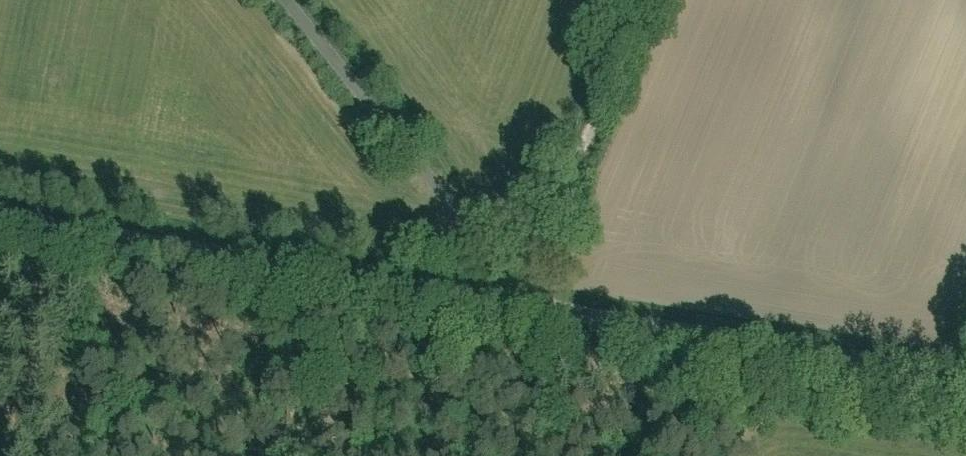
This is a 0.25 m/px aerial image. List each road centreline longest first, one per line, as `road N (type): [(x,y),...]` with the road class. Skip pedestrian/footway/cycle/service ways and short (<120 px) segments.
road 1 (residential): [(515,304),(0,218)]
road 2 (residential): [(965,384),(515,304)]
road 3 (residential): [(515,304),(278,0)]
road 4 (track): [(654,0),(529,309)]
road 5 (track): [(327,455),(351,277)]

